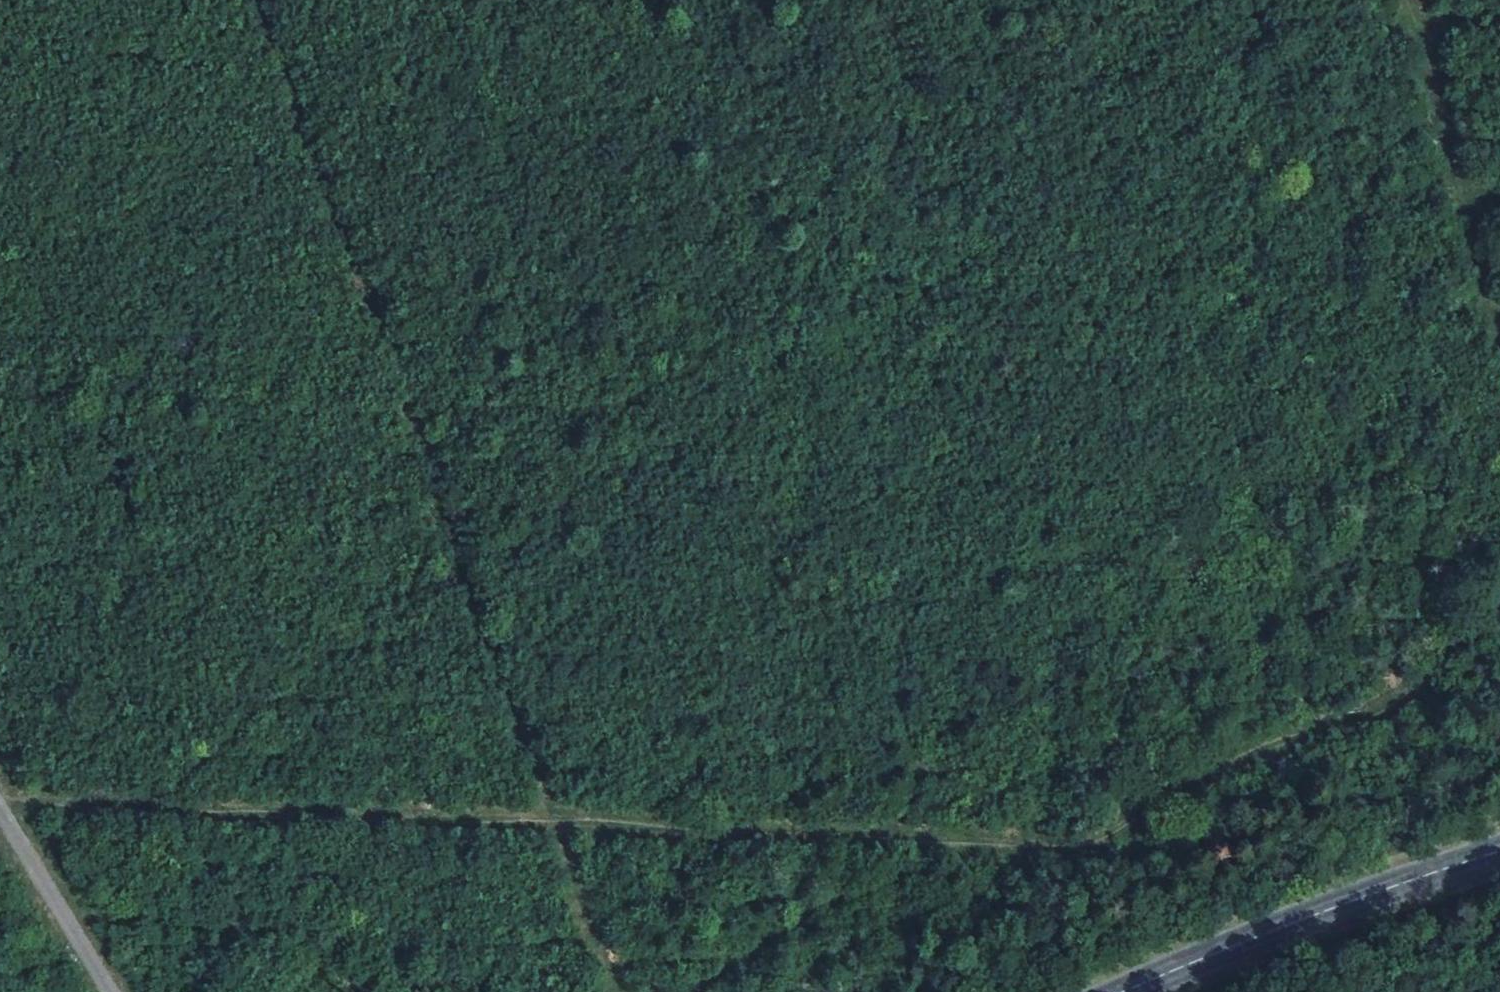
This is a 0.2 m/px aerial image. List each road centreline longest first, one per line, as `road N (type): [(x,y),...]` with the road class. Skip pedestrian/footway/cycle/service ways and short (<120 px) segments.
road 1 (secondary): [(1119,991),(1499,849)]
road 2 (unclassified): [(0,812),(108,991)]

